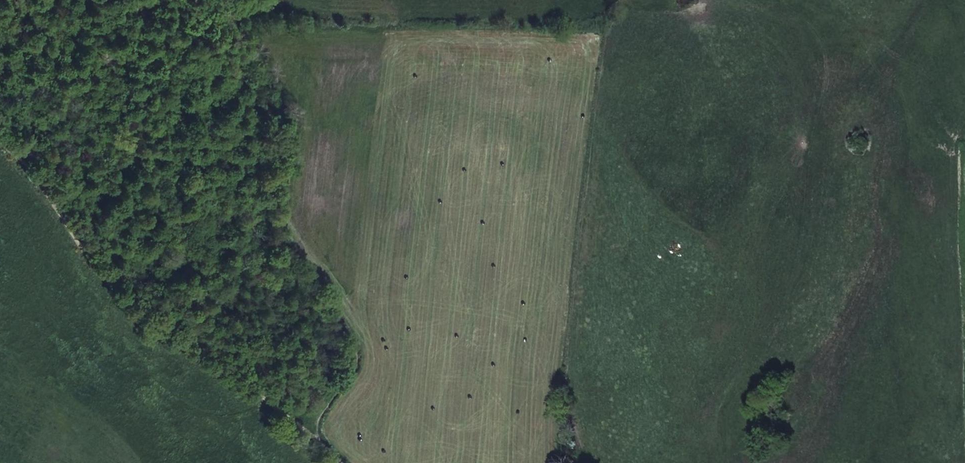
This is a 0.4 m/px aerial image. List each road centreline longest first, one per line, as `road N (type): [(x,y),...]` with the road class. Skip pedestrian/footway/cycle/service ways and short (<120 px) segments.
road 1 (track): [(277,0),(226,15),(222,31),(278,126),(285,236),(357,349),(353,374),(318,423),(321,445)]
road 2 (track): [(342,462),(0,140)]

